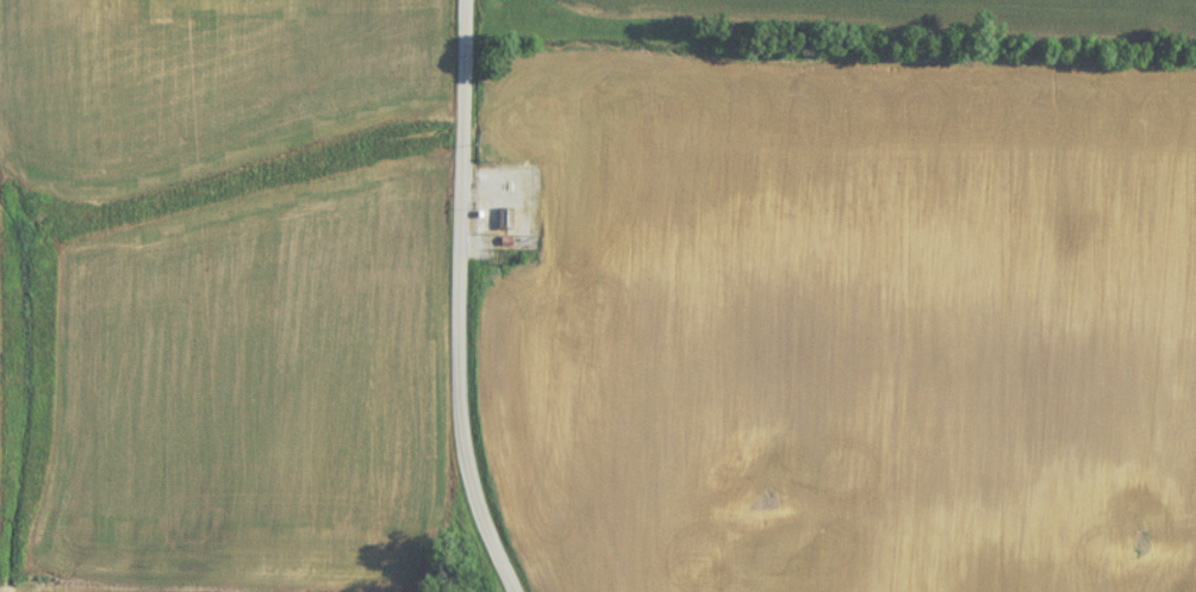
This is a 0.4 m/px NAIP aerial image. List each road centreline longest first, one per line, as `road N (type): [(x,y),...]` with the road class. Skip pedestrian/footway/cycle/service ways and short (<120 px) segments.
road 1 (residential): [(512,591),(469,479),(456,367),(461,0)]

